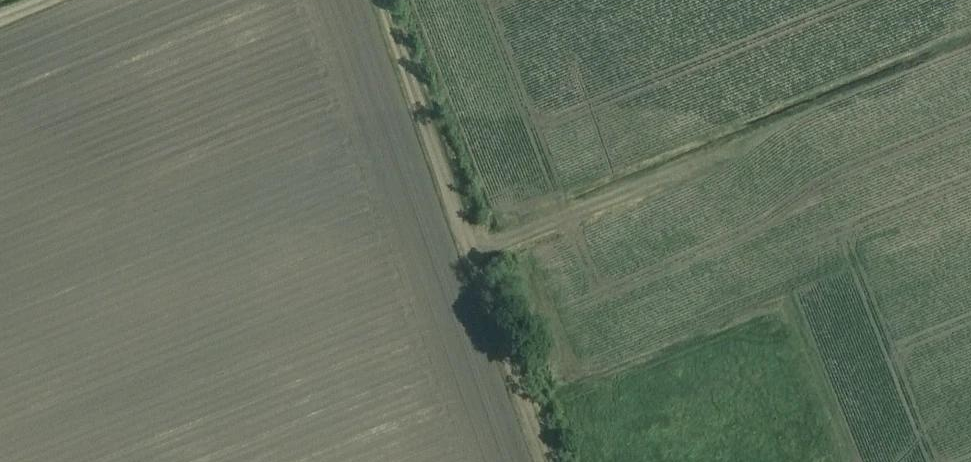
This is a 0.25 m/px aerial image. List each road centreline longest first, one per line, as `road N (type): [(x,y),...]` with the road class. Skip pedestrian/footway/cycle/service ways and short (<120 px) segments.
road 1 (track): [(473,250),(724,151)]
road 2 (track): [(473,250),(381,0)]
road 3 (track): [(550,461),(473,250)]

